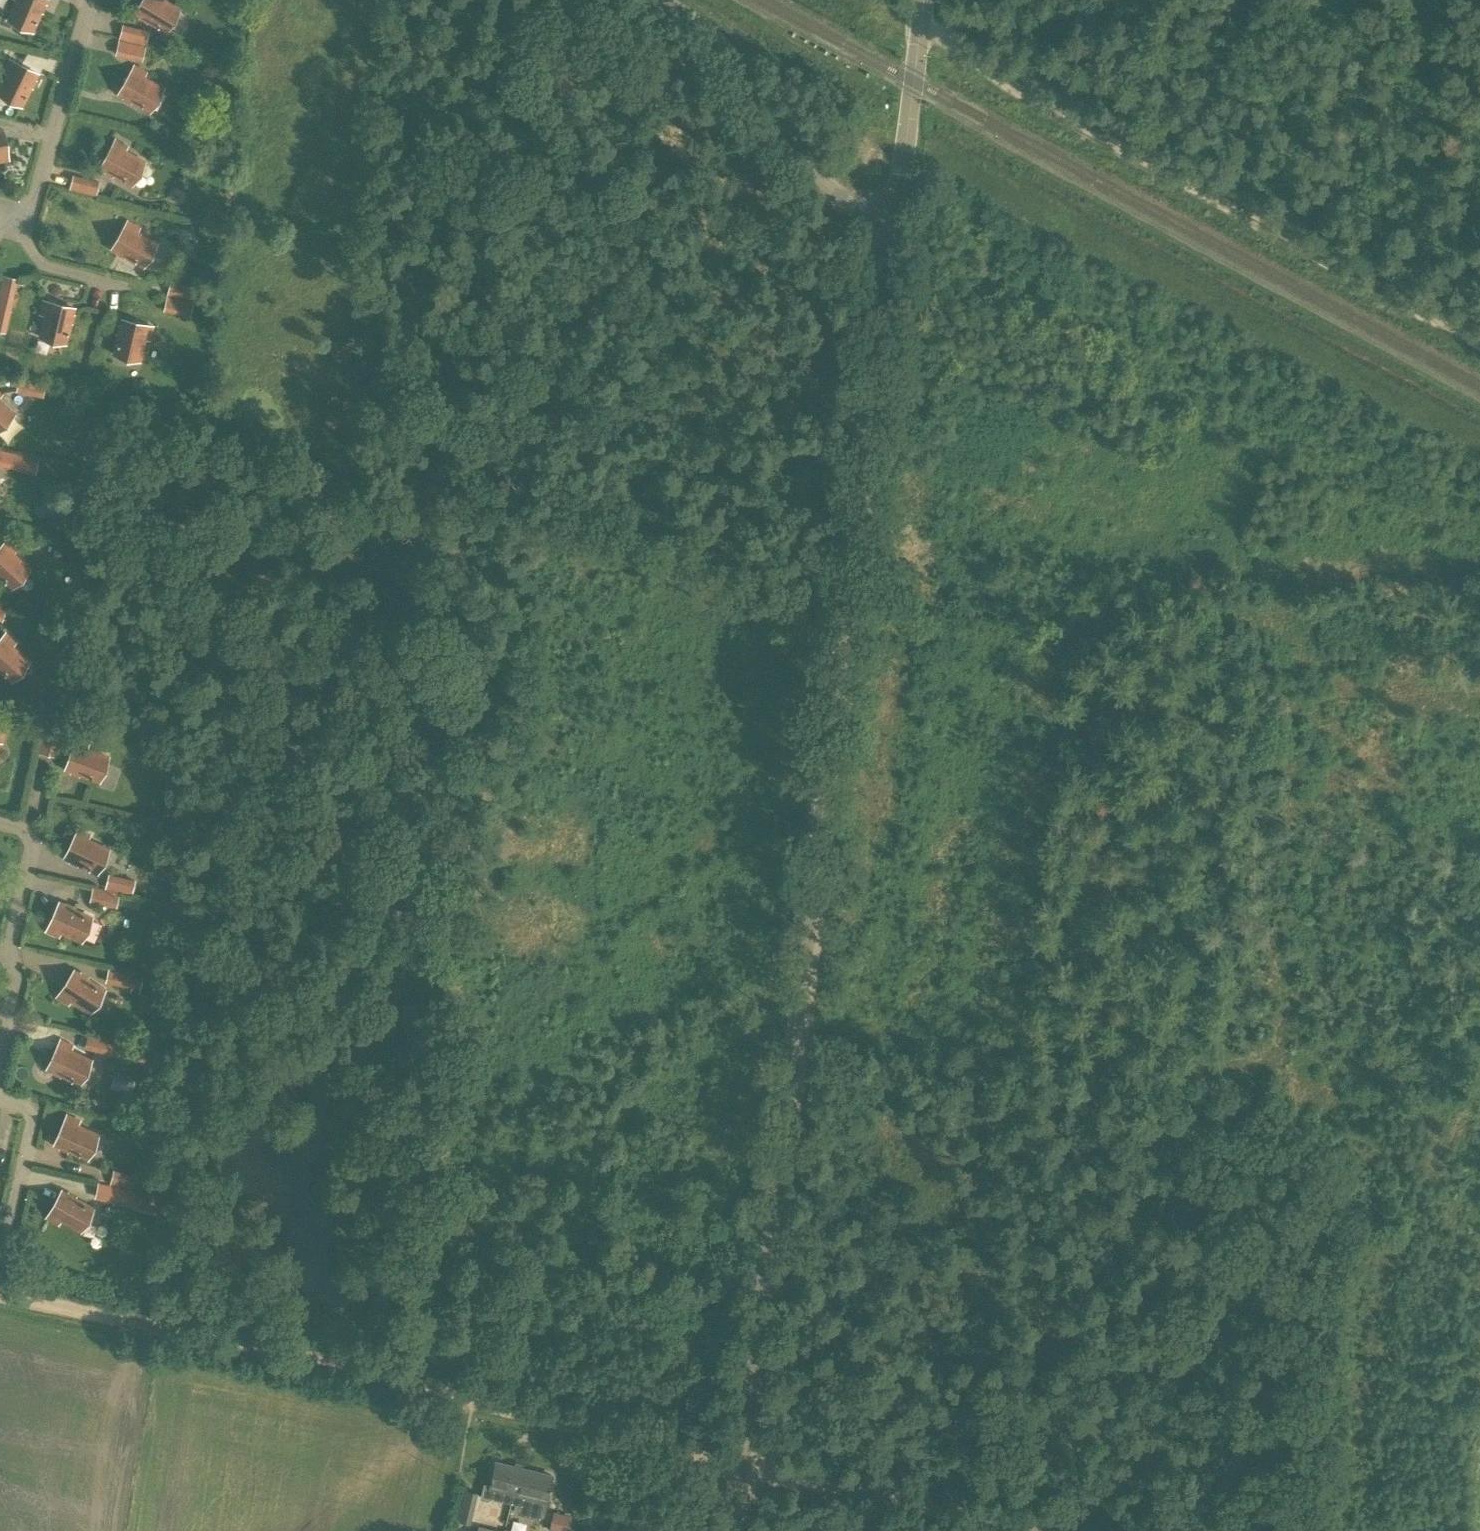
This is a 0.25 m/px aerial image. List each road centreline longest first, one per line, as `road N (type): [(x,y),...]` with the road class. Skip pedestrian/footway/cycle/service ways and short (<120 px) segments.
road 1 (unclassified): [(733,1530),(895,232)]
road 2 (track): [(1227,1047),(1260,591),(849,611)]
road 3 (track): [(741,1466),(0,1293)]
road 4 (track): [(970,49),(982,73),(1479,346)]
road 5 (unclassified): [(895,232),(822,191),(700,27),(653,0)]
road 6 (track): [(1023,1530),(741,1466)]
road 7 (unclassified): [(895,232),(923,0)]

